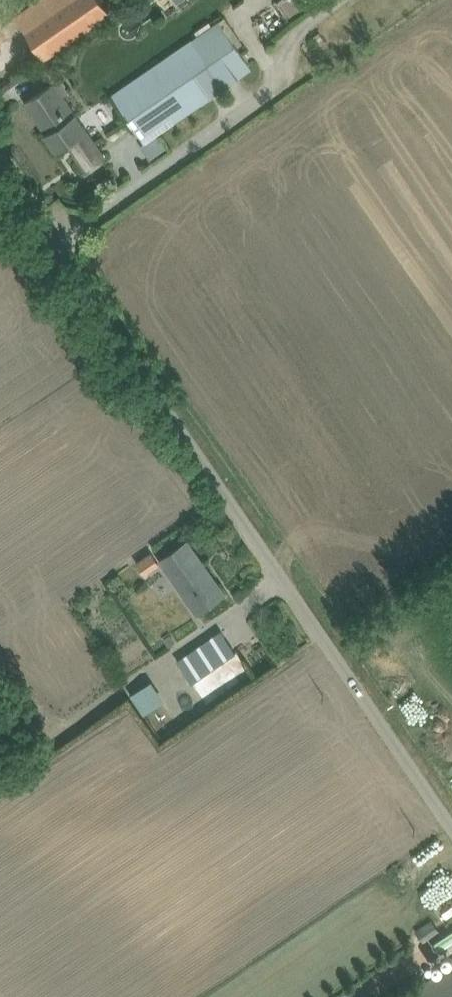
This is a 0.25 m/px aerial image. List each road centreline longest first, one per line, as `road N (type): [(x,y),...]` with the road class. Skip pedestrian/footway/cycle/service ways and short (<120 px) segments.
road 1 (unclassified): [(451,815),(0,158)]

